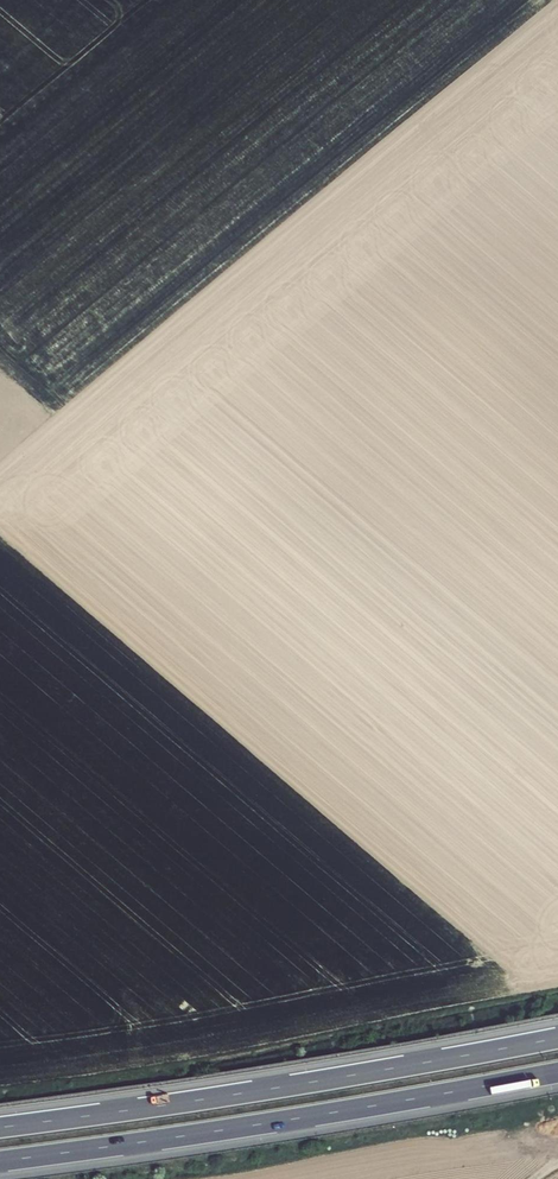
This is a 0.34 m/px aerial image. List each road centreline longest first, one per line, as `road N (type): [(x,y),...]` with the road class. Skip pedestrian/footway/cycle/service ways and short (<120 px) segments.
road 1 (motorway): [(557,1039),(0,1128)]
road 2 (motorway): [(0,1163),(557,1074)]

